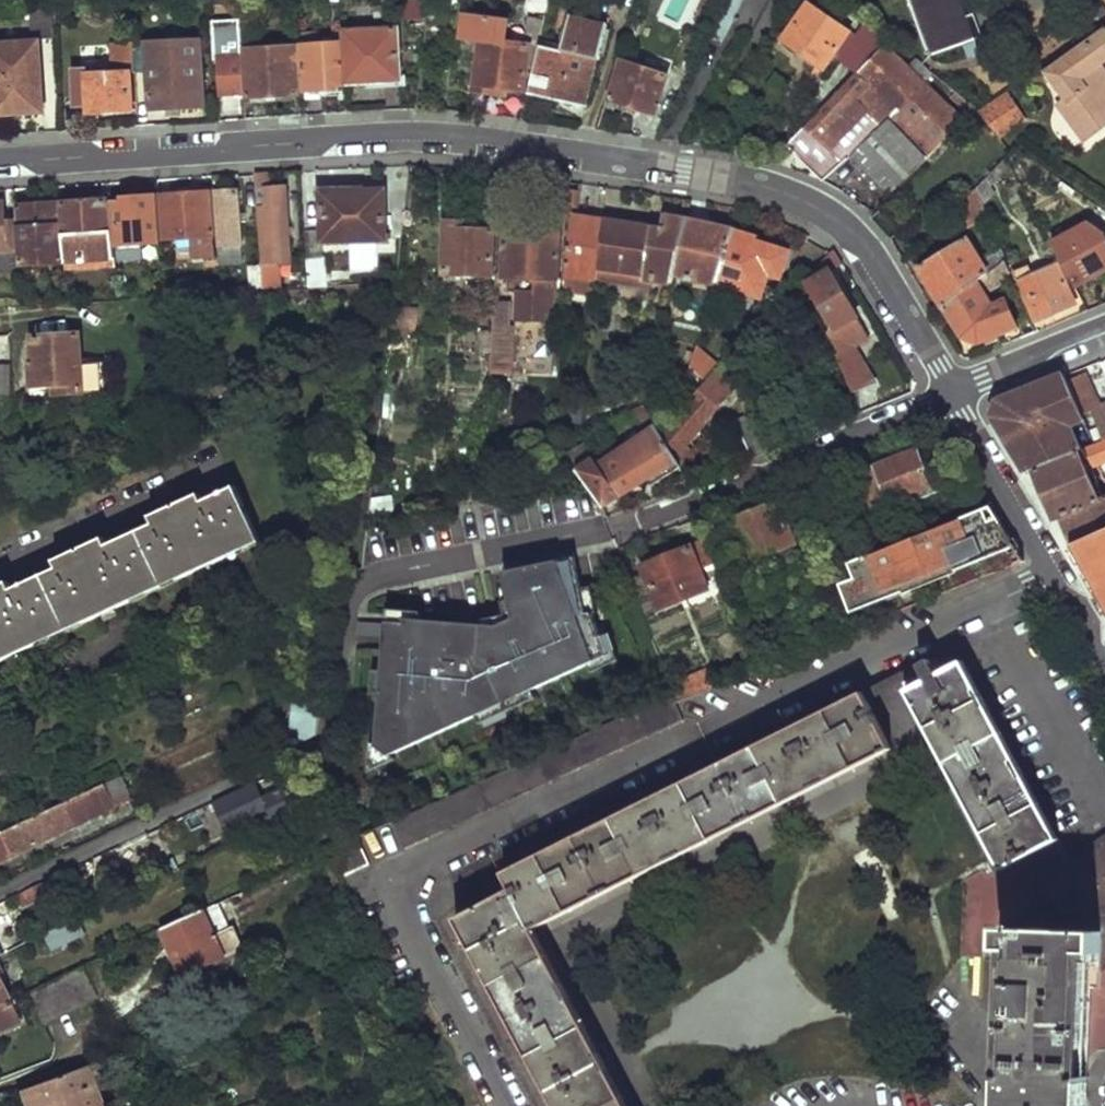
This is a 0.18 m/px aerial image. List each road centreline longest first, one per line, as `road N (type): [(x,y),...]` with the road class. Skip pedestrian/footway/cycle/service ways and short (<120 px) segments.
road 1 (residential): [(953,393),(856,234),(760,185),(437,136),(0,163)]
road 2 (residential): [(1055,573),(438,857),(417,878),(412,923),(509,1105)]
road 3 (residential): [(609,530),(953,393)]
road 4 (residential): [(1055,573),(953,393)]
road 5 (residential): [(1104,329),(953,393)]

